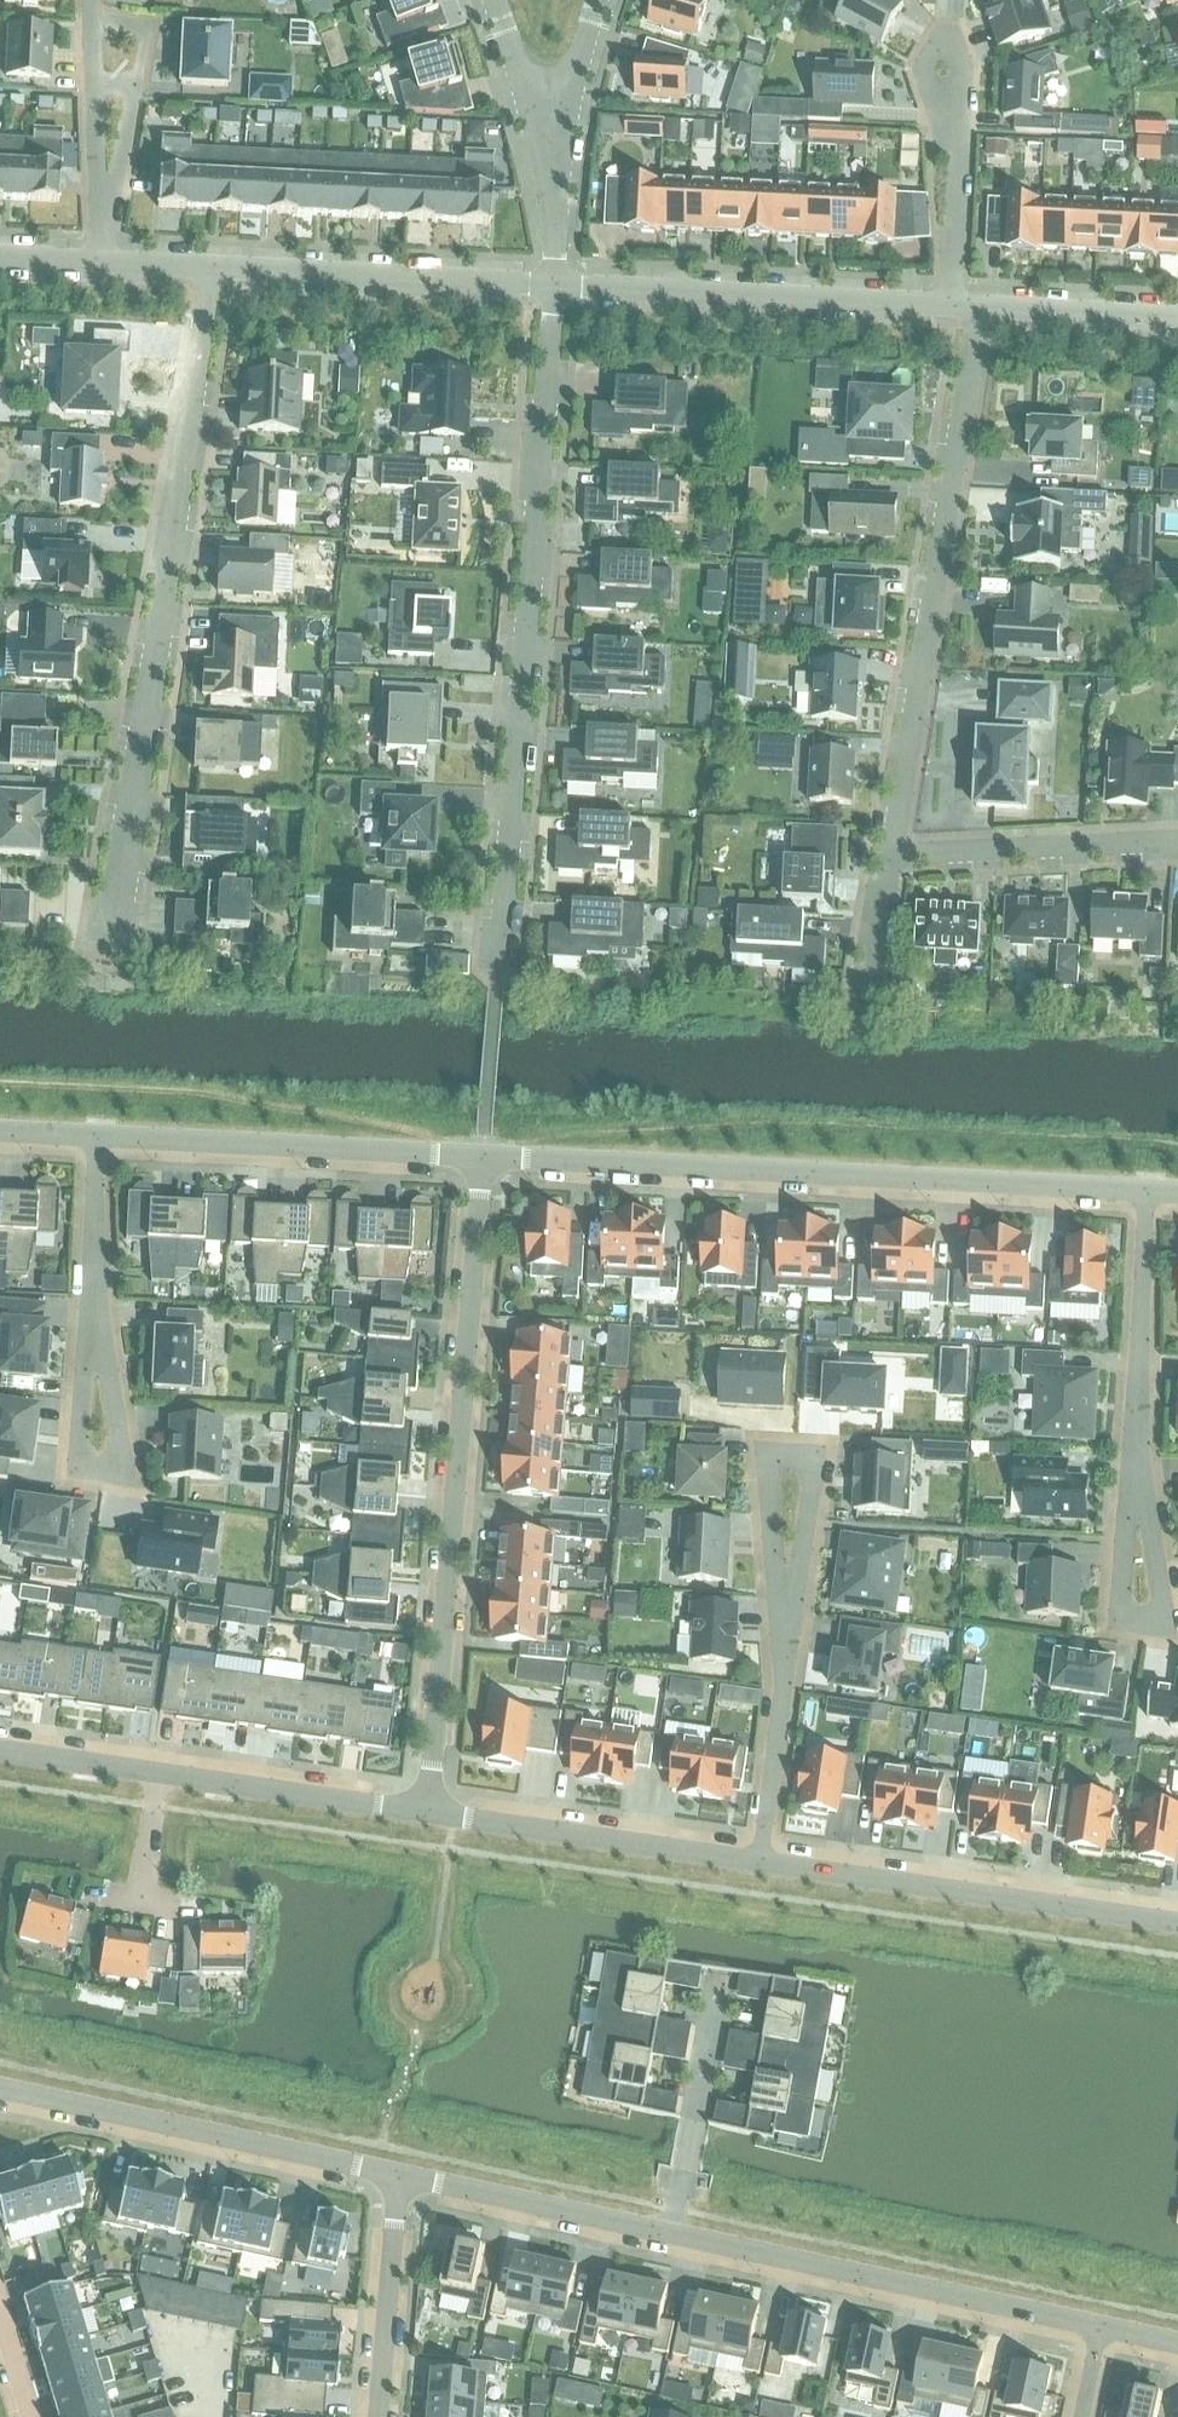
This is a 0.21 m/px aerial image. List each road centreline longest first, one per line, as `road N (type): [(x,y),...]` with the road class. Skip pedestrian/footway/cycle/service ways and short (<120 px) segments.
road 1 (residential): [(492,988),(548,291)]
road 2 (residential): [(108,956),(208,271)]
road 3 (residential): [(481,1159),(1144,1196)]
road 4 (residential): [(481,1159),(427,1812)]
road 5 (residential): [(881,859),(978,313)]
road 6 (residential): [(675,2233),(1101,2325)]
road 7 (residential): [(754,1862),(1177,1923)]
road 8 (residential): [(548,291),(950,311)]
road 9 (residential): [(0,2087),(387,2168)]
road 10 (residential): [(94,1144),(481,1159)]
road 11 (residential): [(208,271),(548,291)]
road 12 (residential): [(427,1812),(754,1862)]
road 13 (residential): [(881,859),(1177,846)]
road 14 (residential): [(387,2168),(675,2233)]
road 15 (residential): [(1144,1196),(1133,1483)]
road 16 (residential): [(157,1771),(427,1812)]
road 17 (residential): [(675,2233),(724,1975)]
road 18 (residential): [(754,1862),(786,1605)]
road 19 (residential): [(387,2168),(370,2416)]
road 20 (residential): [(950,311),(954,111)]
road 21 (residential): [(978,313),(1177,321)]
road 22 (residential): [(786,1605),(809,1526),(813,1458),(768,1458)]
road 23 (residential): [(96,1329),(78,1472),(129,1477)]
road 24 (residential): [(1133,1483),(1121,1620),(1169,1627)]
road 25 (residential): [(94,1144),(96,1329)]
road 26 (residential): [(954,111),(959,50),(943,37),(927,53),(922,74),(938,109)]
road 27 (residential): [(0,1749),(157,1771)]
road 28 (residential): [(546,144),(601,0)]
road 29 (residential): [(546,144),(494,0)]
road 30 (residential): [(129,1477),(96,1329)]
road 31 (residential): [(97,233),(133,89)]
road 32 (residential): [(1169,1627),(1133,1483)]
road 33 (residential): [(768,1458),(786,1605)]
road 34 (residential): [(548,291),(546,144)]
road 35 (residential): [(97,233),(94,89)]
road 36 (residential): [(862,997),(881,859)]
road 37 (residential): [(157,1771),(140,1902)]

